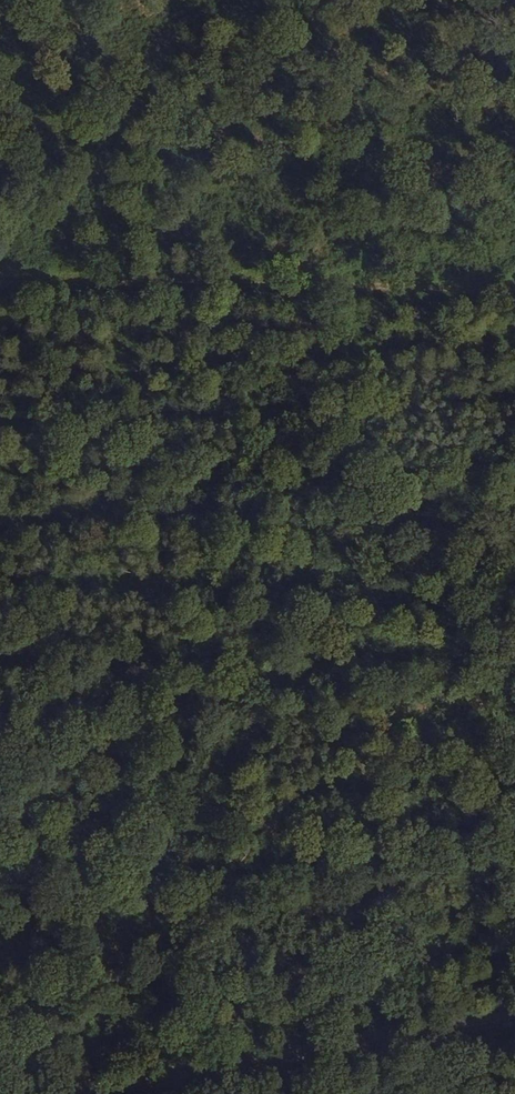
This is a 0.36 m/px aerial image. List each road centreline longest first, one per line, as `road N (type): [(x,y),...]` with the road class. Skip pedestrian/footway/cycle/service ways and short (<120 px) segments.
road 1 (track): [(514,289),(0,286)]
road 2 (primary): [(43,1093),(514,1018)]

